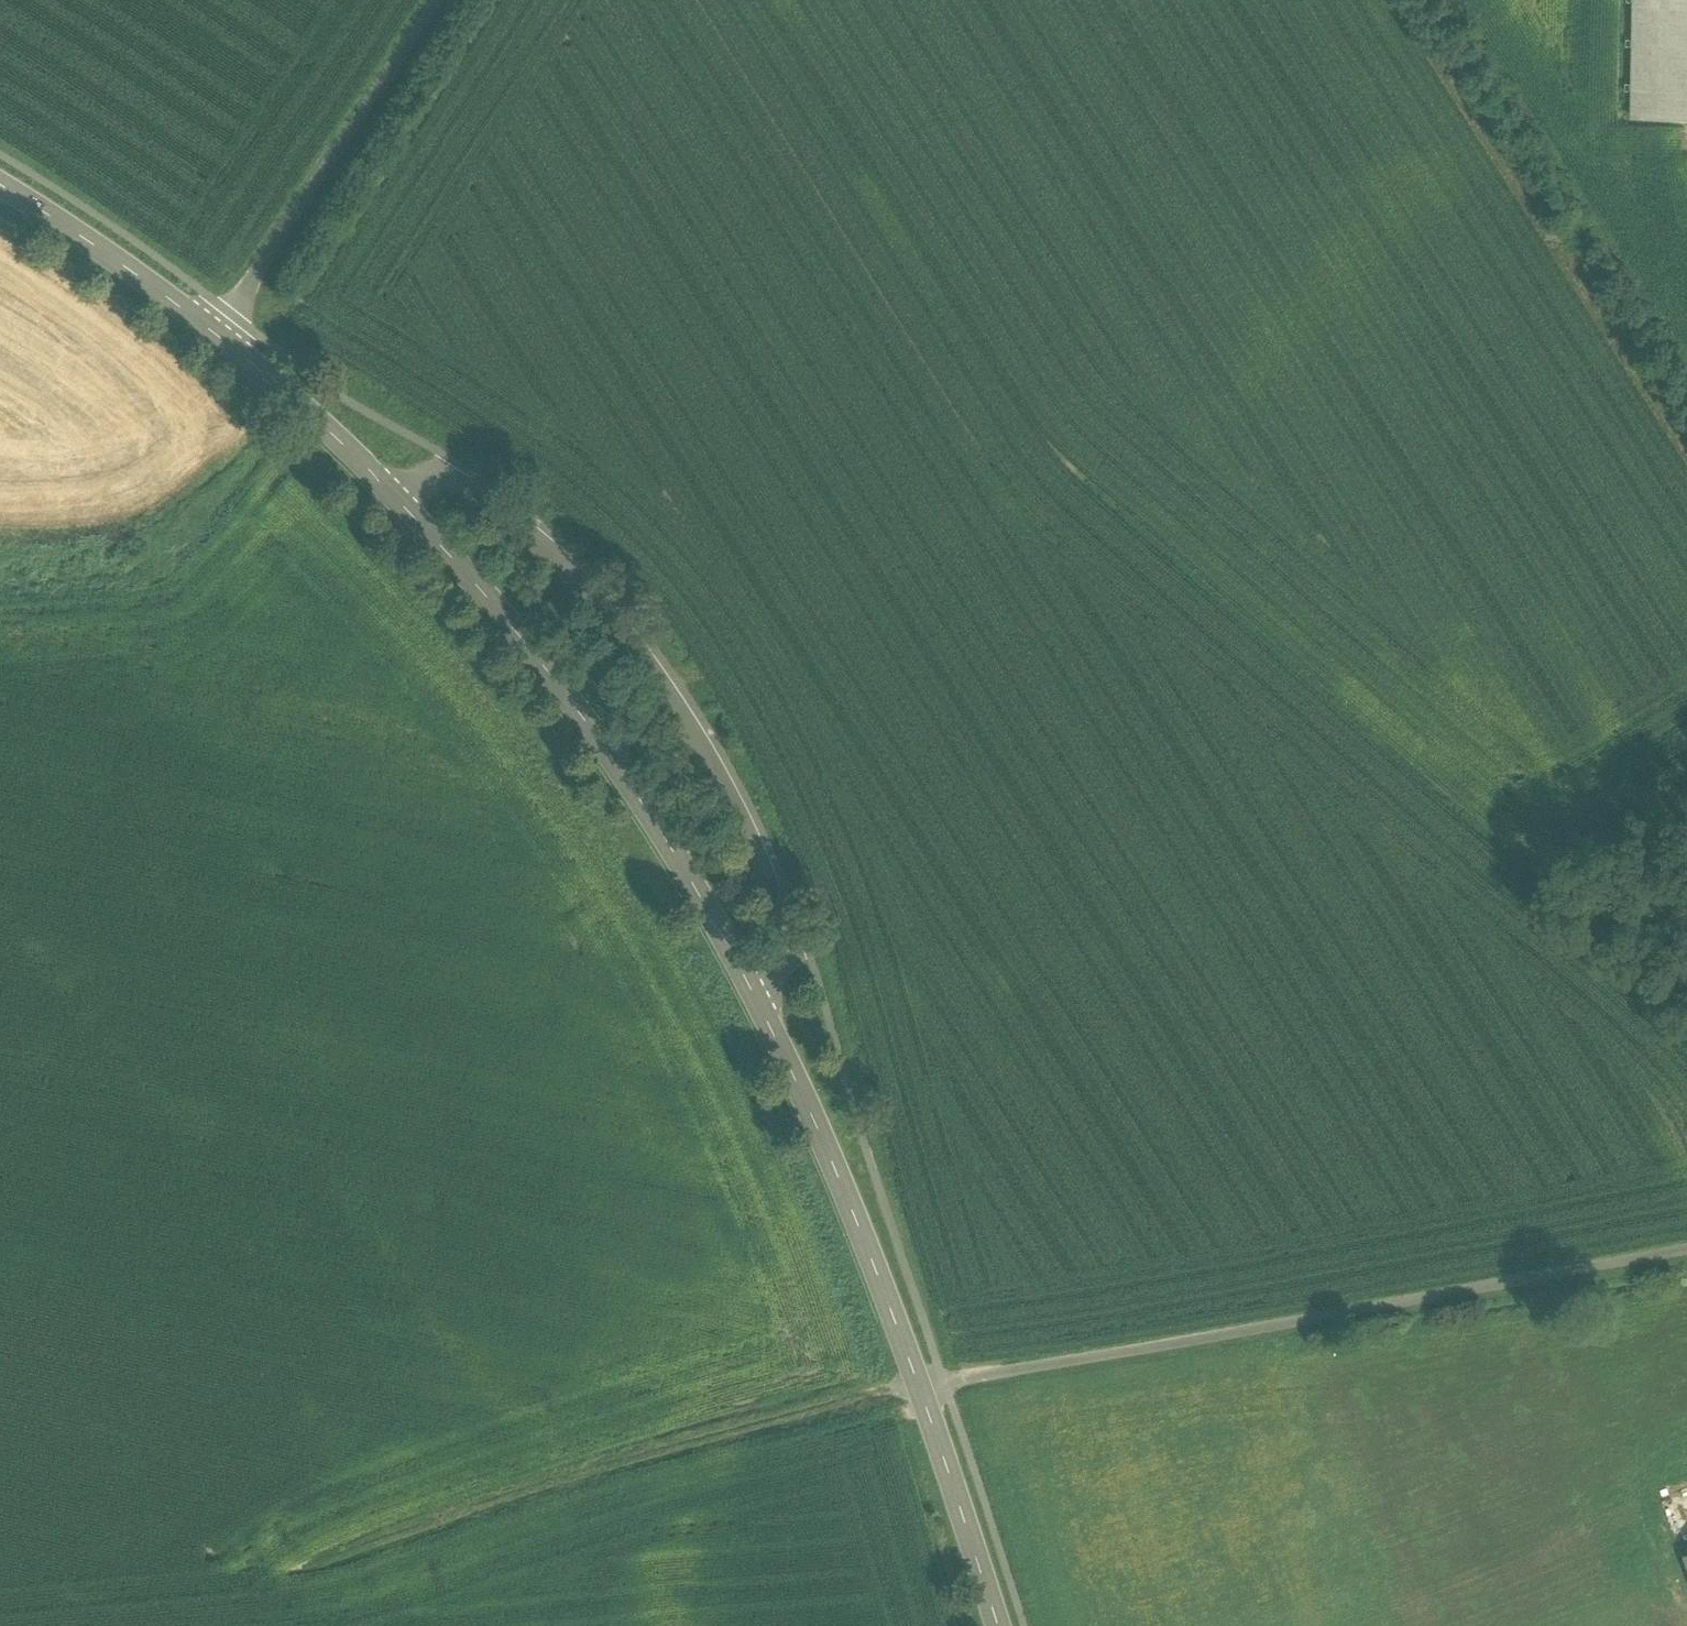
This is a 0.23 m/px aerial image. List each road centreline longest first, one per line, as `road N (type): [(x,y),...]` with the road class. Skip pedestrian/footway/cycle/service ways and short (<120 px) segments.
road 1 (secondary): [(213,335),(393,491),(494,601),(640,798),(779,1042),(907,1341),(1003,1625)]
road 2 (unclassified): [(439,0),(213,335)]
road 3 (secondary): [(0,187),(213,335)]

